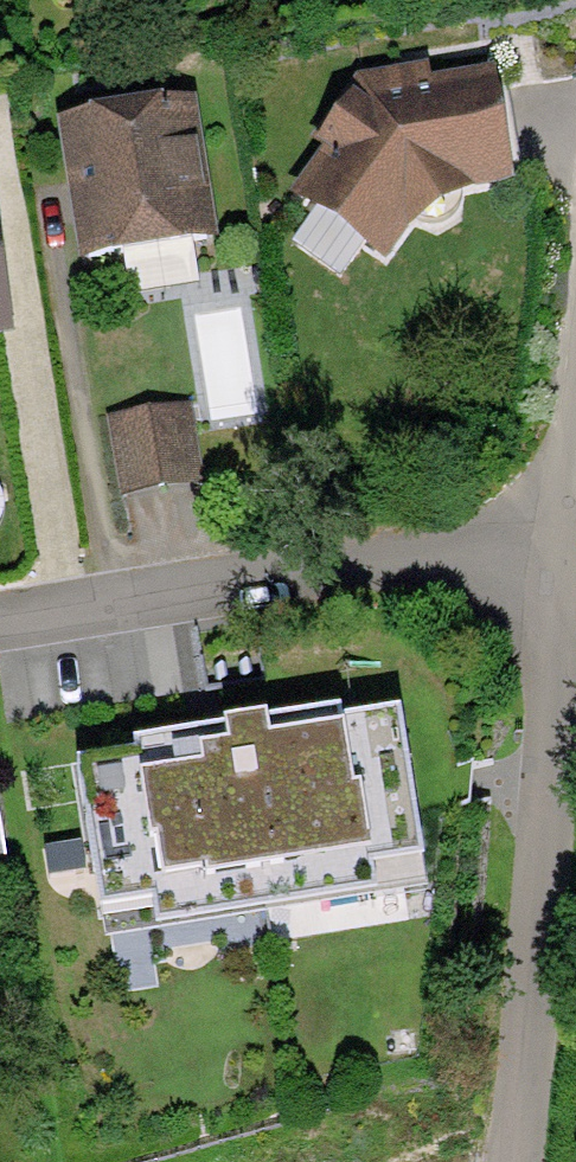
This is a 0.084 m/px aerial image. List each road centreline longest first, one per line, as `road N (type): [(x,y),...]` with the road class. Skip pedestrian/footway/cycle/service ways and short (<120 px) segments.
road 1 (residential): [(505,1161),(564,541)]
road 2 (residential): [(564,541),(0,625)]

